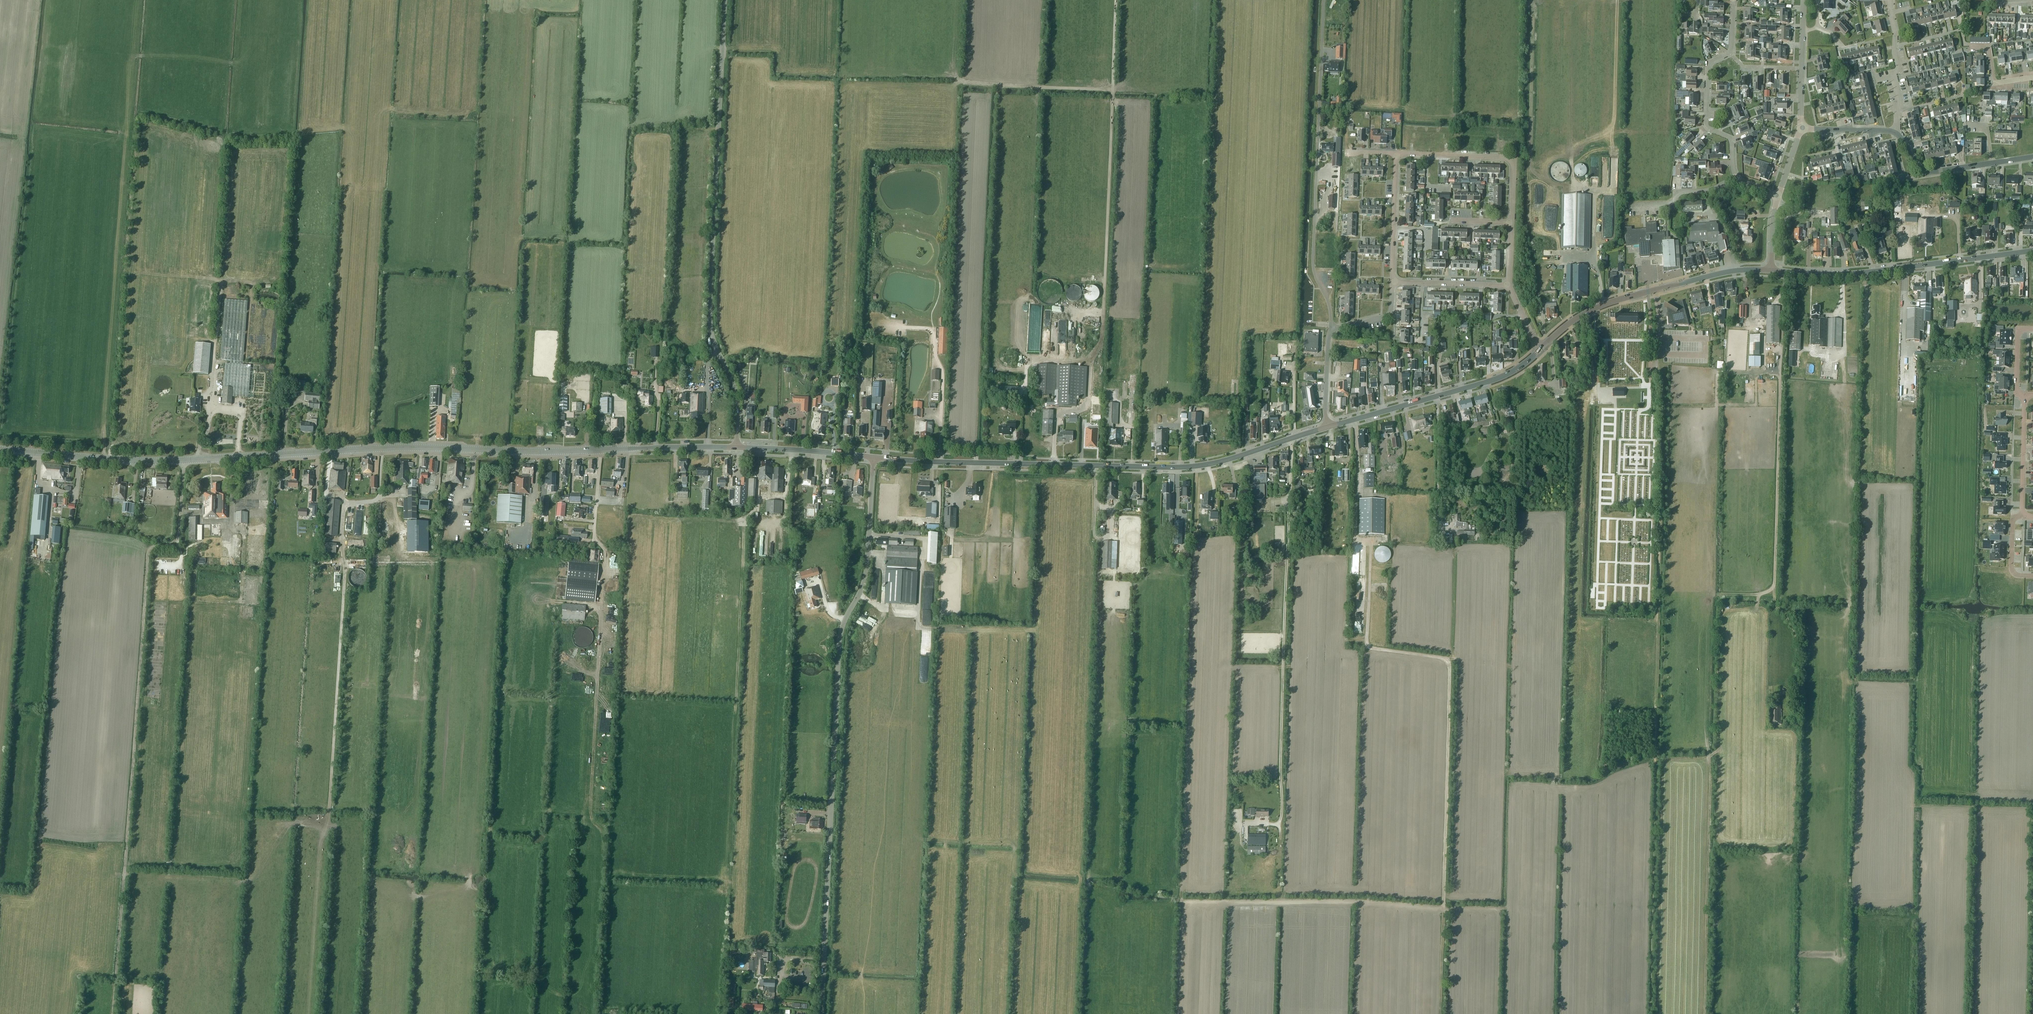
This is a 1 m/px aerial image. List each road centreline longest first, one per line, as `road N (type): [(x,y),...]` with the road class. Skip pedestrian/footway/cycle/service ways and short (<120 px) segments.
road 1 (tertiary): [(600,450),(408,448),(151,461),(0,449)]
road 2 (track): [(114,1013),(149,551),(180,536),(184,460)]
road 3 (unclassified): [(821,1013),(841,633),(866,576),(874,457)]
road 4 (track): [(1775,586),(1708,601),(1704,1013)]
road 5 (tertiary): [(874,457),(1189,467),(1329,427)]
road 6 (unclassified): [(737,447),(738,397),(711,337),(725,0)]
road 7 (track): [(1780,378),(1775,600),(1794,634),(1795,706)]
road 8 (unclassified): [(1330,330),(1313,263),(1322,0)]
road 9 (tertiary): [(1771,270),(1865,272),(2032,250)]
road 10 (tertiary): [(1329,427),(1483,385),(1540,350)]
road 11 (residential): [(1511,222),(1512,158),(1395,152)]
road 12 (residential): [(2032,157),(1925,173),(1895,132)]
road 13 (track): [(1113,91),(957,82)]
road 14 (residential): [(1738,179),(1730,139),(1706,127),(1708,69),(1732,53)]
road 15 (tertiary): [(737,447),(874,457)]
road 16 (residential): [(1895,132),(1891,0)]
road 17 (tertiary): [(1540,350),(1598,307),(1655,289)]
road 18 (residential): [(1393,281),(1395,152)]

